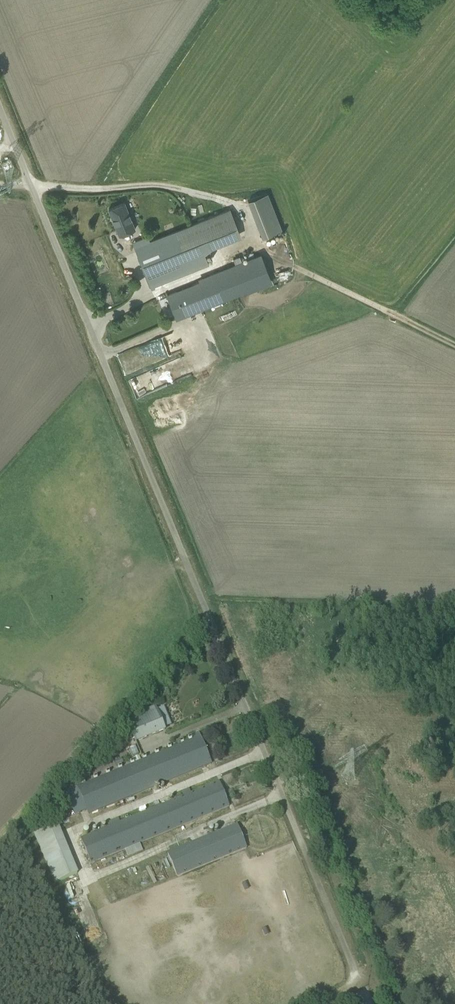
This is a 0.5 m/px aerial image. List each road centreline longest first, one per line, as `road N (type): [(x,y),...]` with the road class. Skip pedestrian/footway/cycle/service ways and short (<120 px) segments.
road 1 (unclassified): [(356,972),(0,99)]

